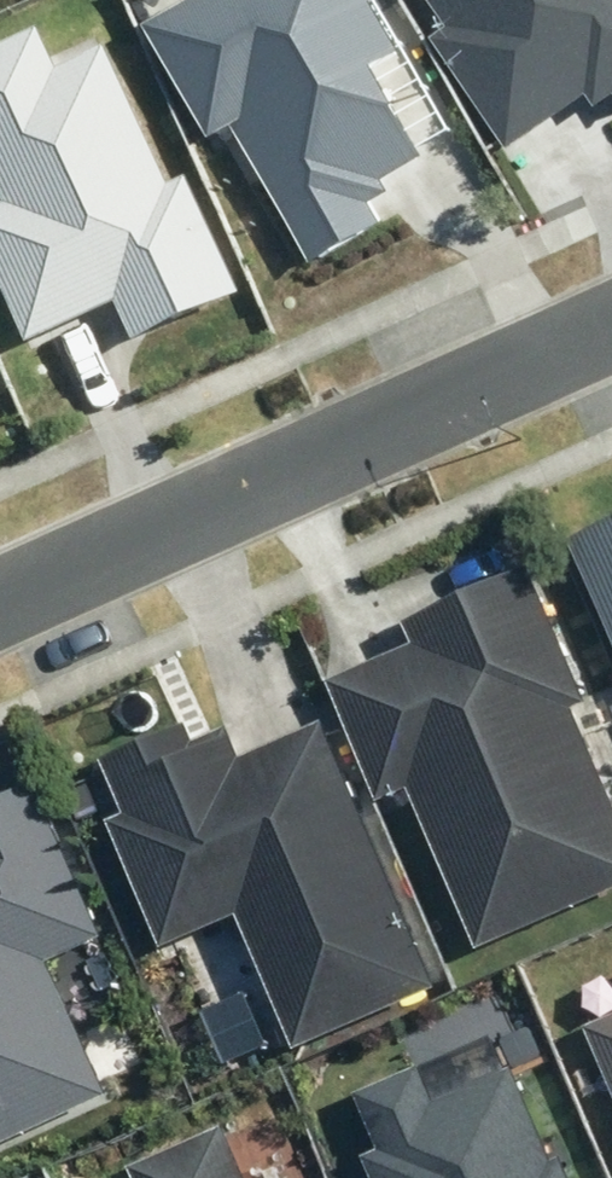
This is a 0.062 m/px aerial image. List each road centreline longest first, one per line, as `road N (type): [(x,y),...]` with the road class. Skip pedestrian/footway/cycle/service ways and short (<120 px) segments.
road 1 (residential): [(0,596),(611,317)]

